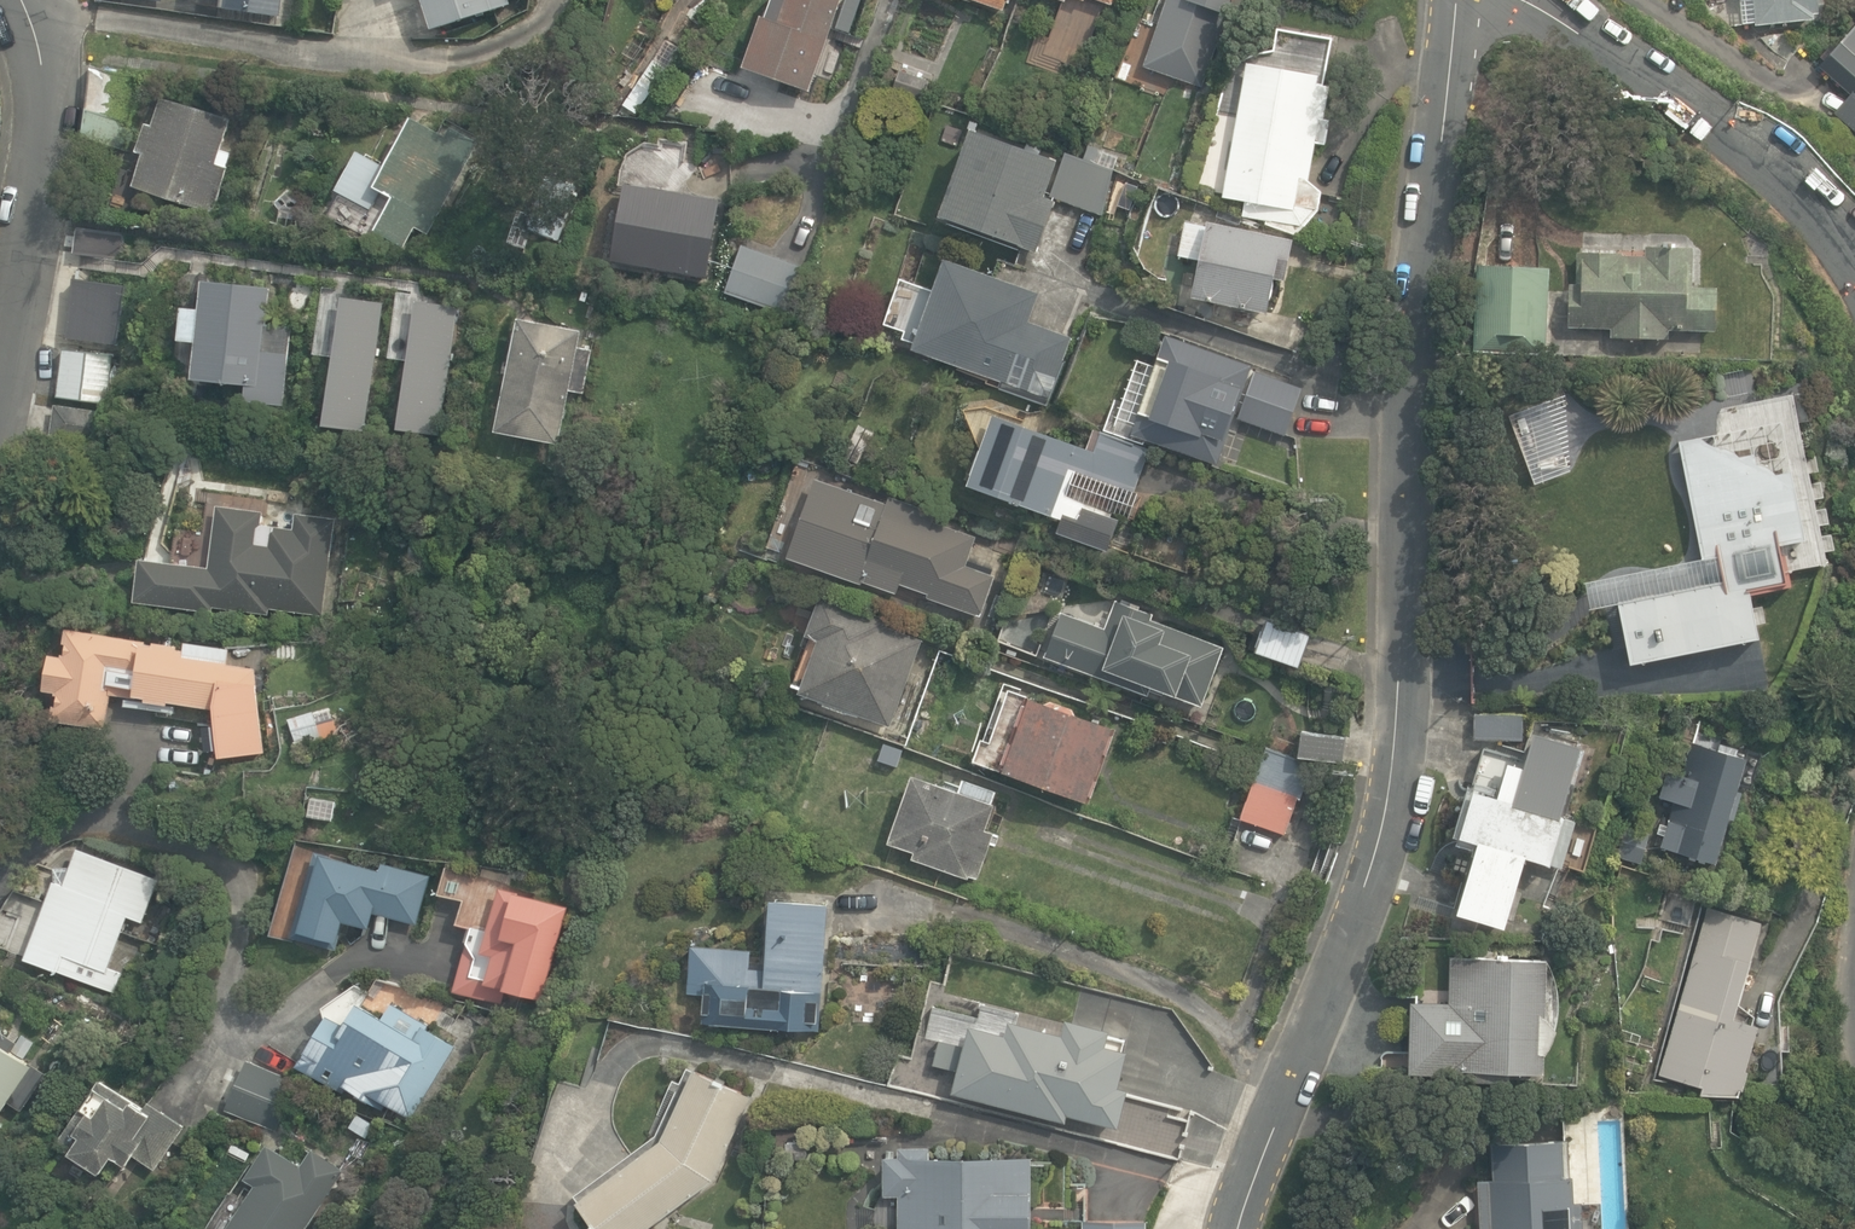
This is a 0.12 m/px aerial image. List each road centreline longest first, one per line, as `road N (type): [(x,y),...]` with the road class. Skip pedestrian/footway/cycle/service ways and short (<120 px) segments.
road 1 (residential): [(1456,0),(1421,196),(1398,773),(1232,1228)]
road 2 (residential): [(1534,0),(1729,126),(1813,204),(1854,264)]
road 3 (residential): [(0,384),(44,100),(35,17),(25,0)]

